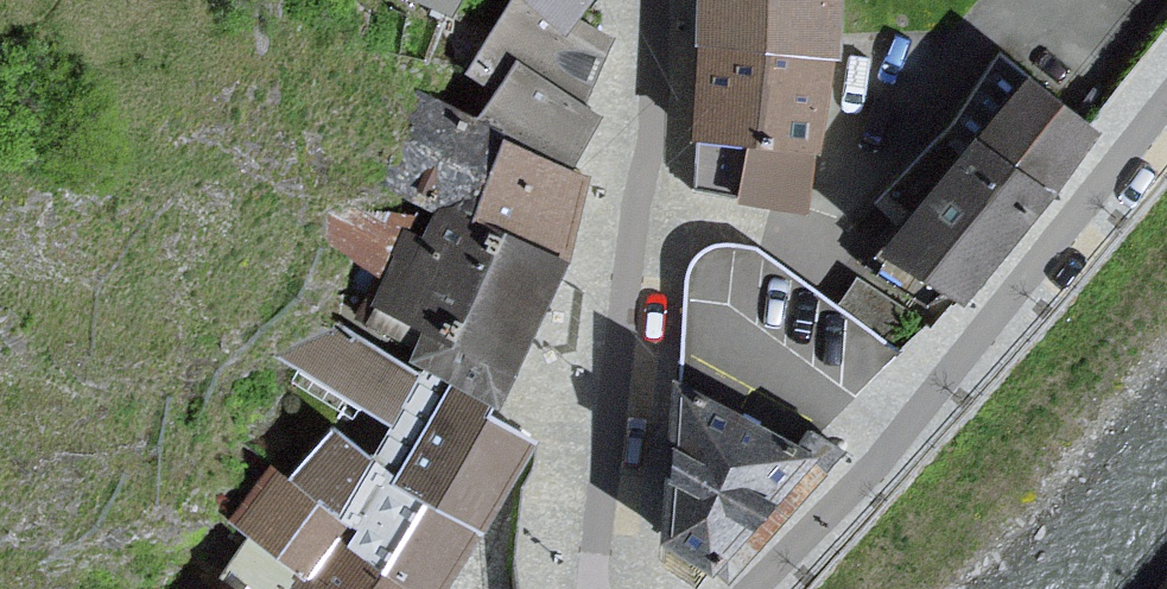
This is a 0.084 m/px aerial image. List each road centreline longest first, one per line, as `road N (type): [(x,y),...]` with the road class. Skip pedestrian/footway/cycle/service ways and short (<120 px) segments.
road 1 (residential): [(755,588),(867,476),(1166,102)]
road 2 (residential): [(595,588),(614,371),(649,144),(655,0)]

